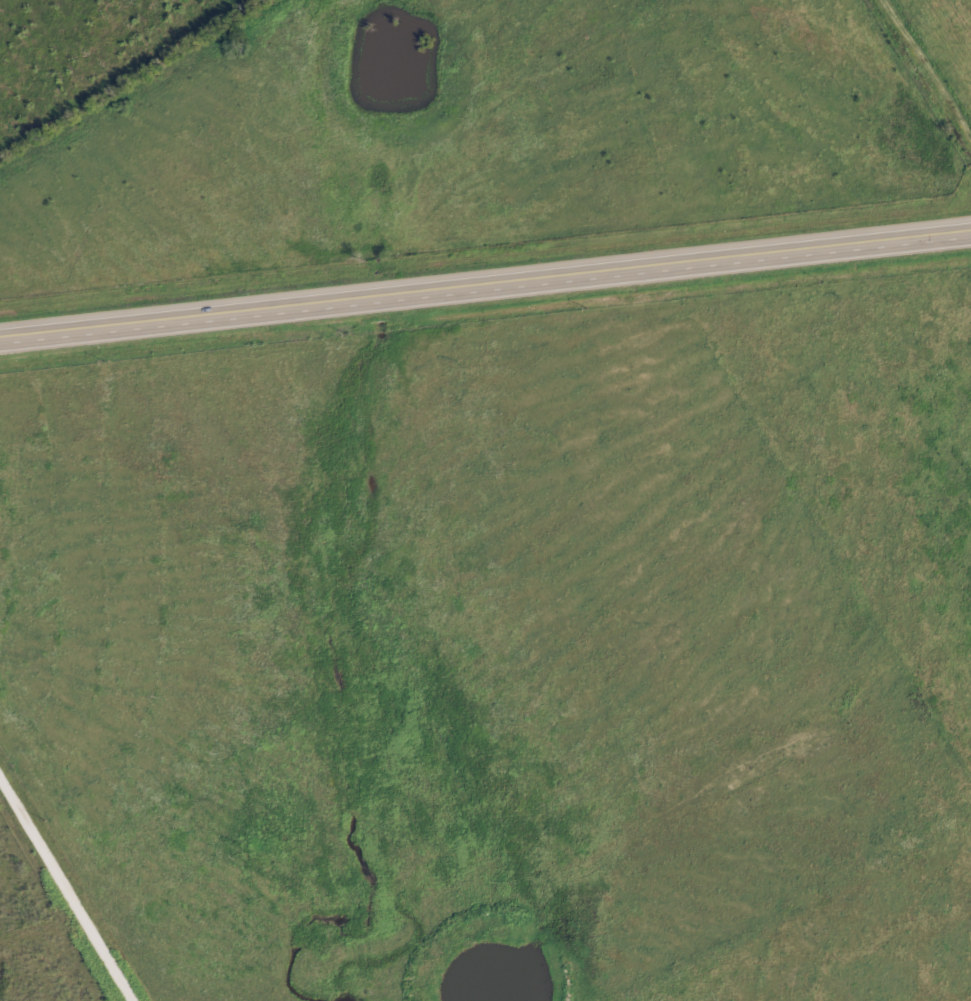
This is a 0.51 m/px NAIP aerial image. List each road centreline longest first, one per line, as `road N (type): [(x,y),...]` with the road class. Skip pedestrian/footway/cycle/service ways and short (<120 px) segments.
road 1 (primary): [(0,327),(970,227)]
road 2 (residential): [(139,1000),(0,769)]

